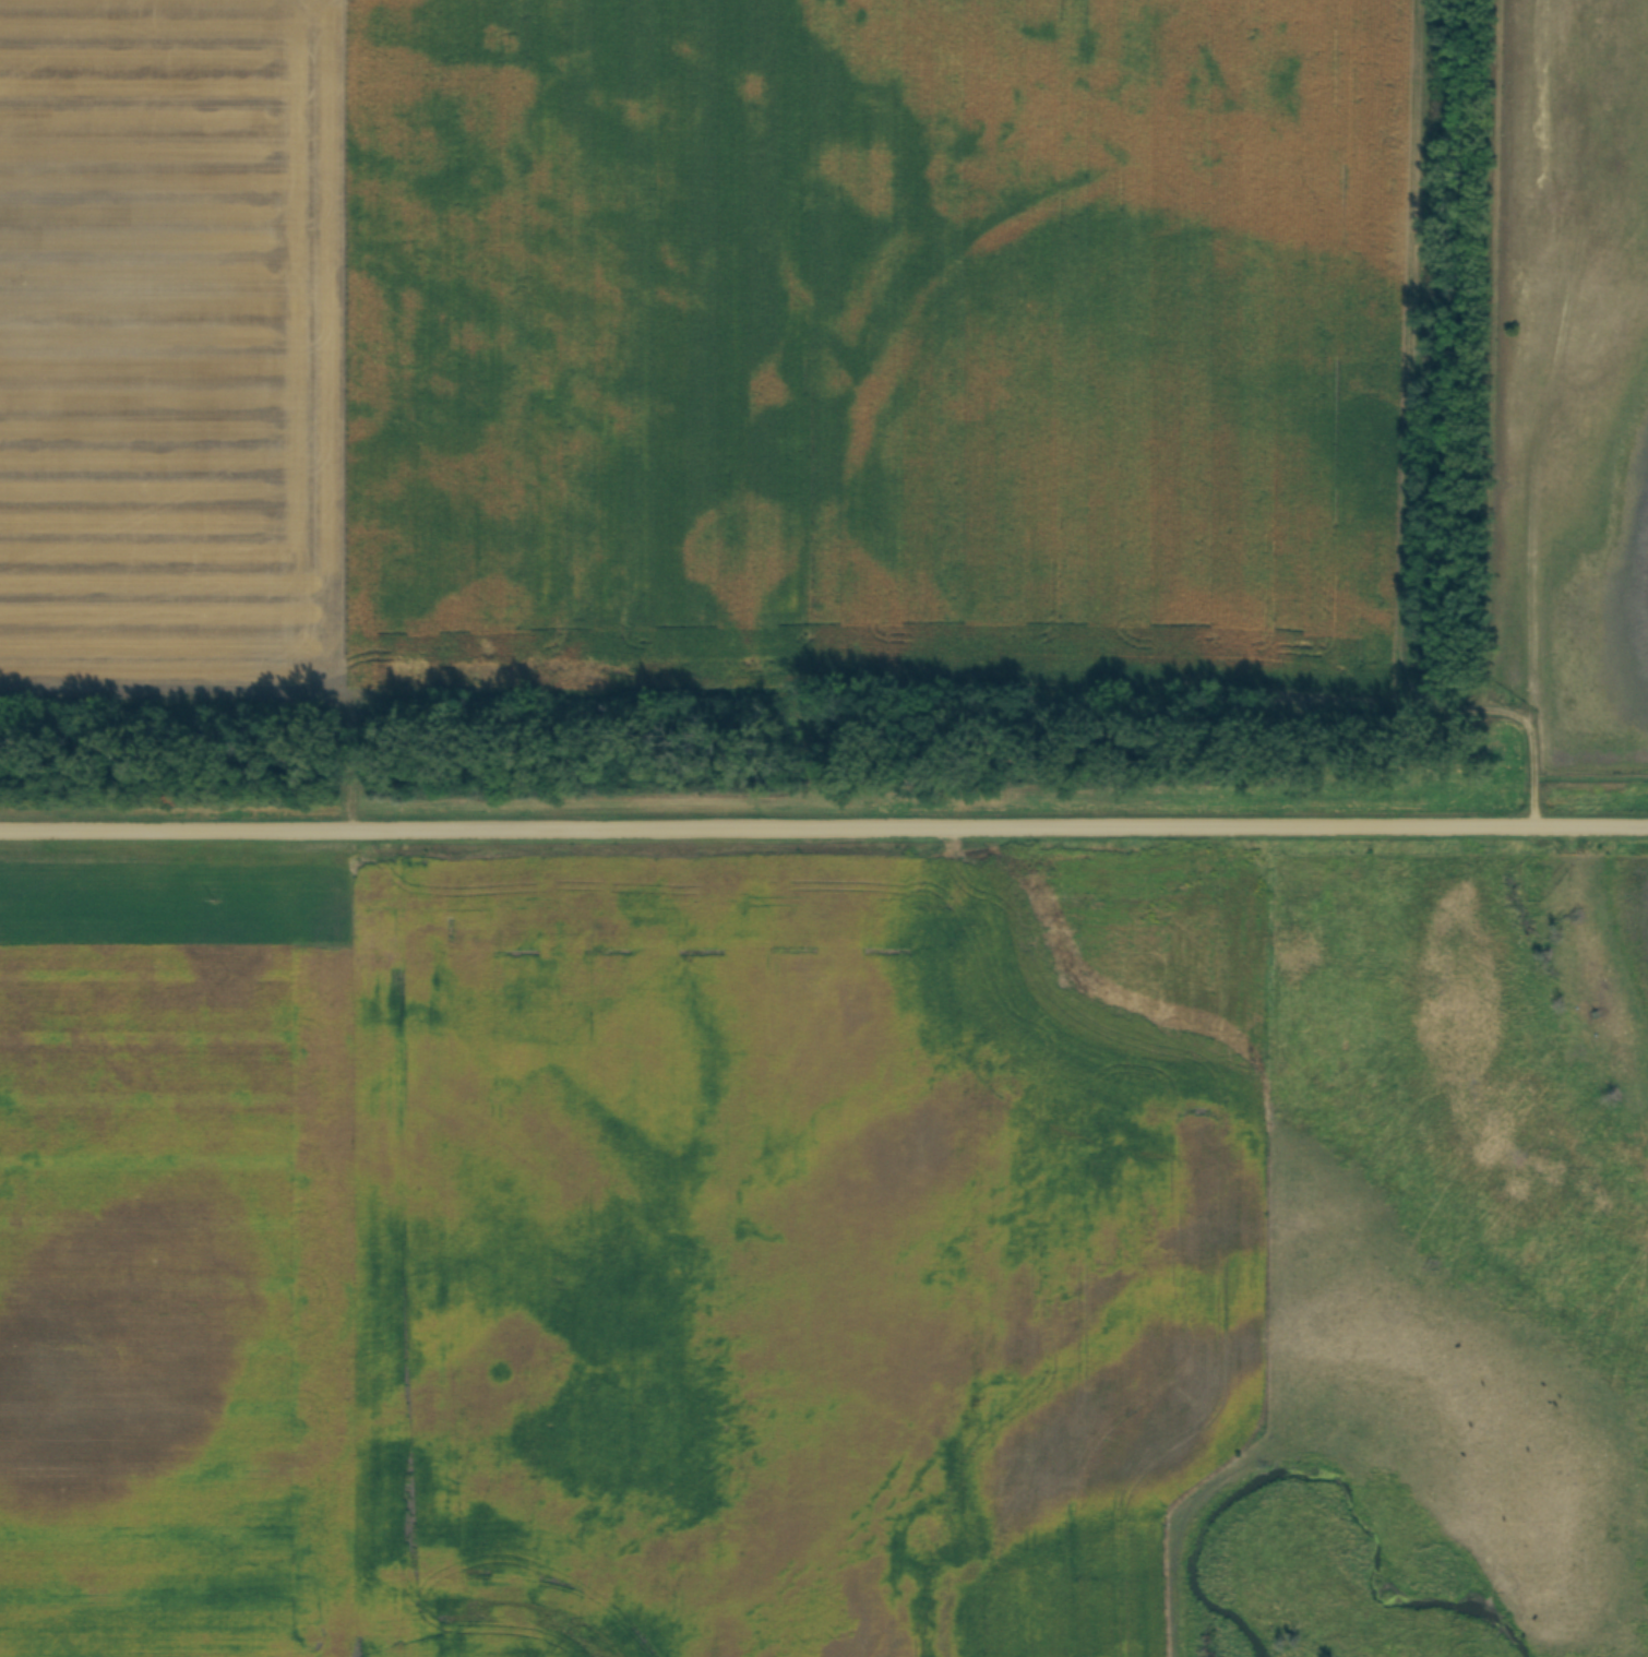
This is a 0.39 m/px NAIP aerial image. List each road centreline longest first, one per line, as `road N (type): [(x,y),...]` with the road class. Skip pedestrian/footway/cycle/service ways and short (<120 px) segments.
road 1 (residential): [(1647,827),(0,831)]

